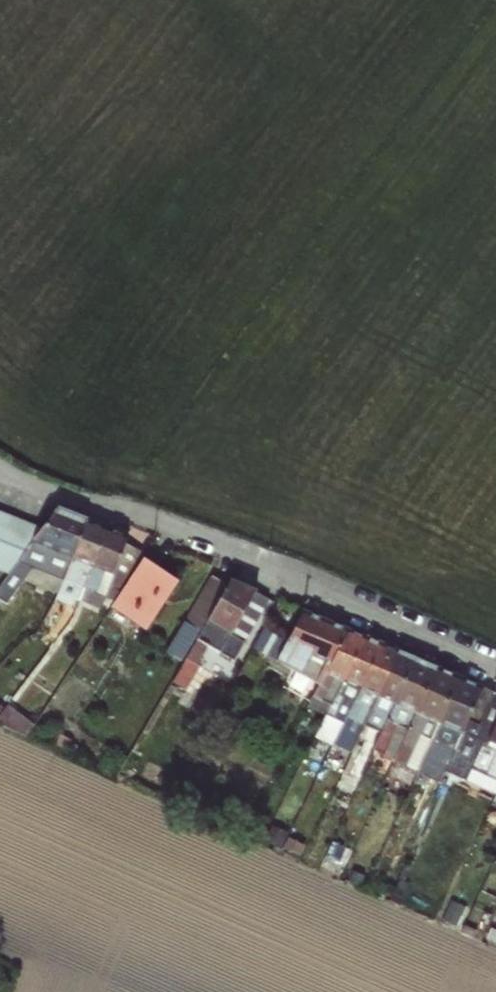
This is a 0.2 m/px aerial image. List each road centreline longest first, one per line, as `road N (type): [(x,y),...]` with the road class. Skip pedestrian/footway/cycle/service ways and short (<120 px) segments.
road 1 (residential): [(0,469),(280,567),(495,666)]

